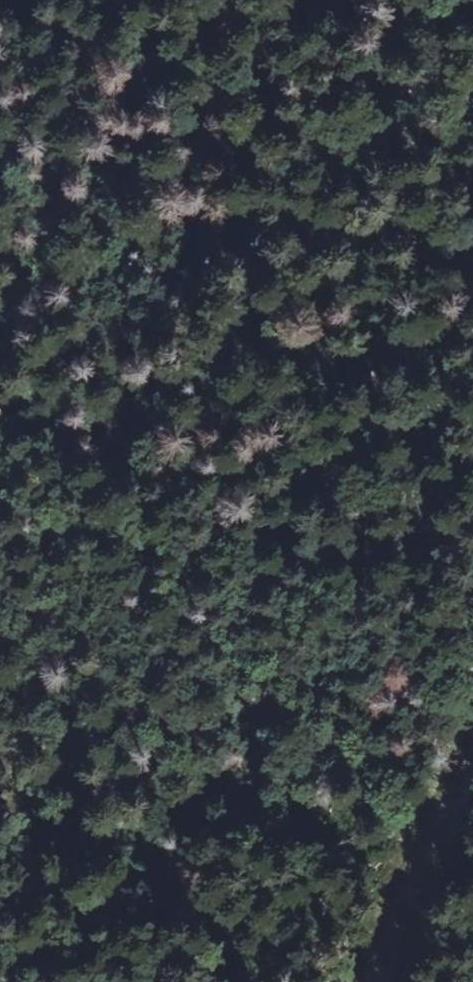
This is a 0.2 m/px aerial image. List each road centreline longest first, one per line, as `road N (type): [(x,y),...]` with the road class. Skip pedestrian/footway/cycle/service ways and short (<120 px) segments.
road 1 (track): [(367,981),(472,734)]

